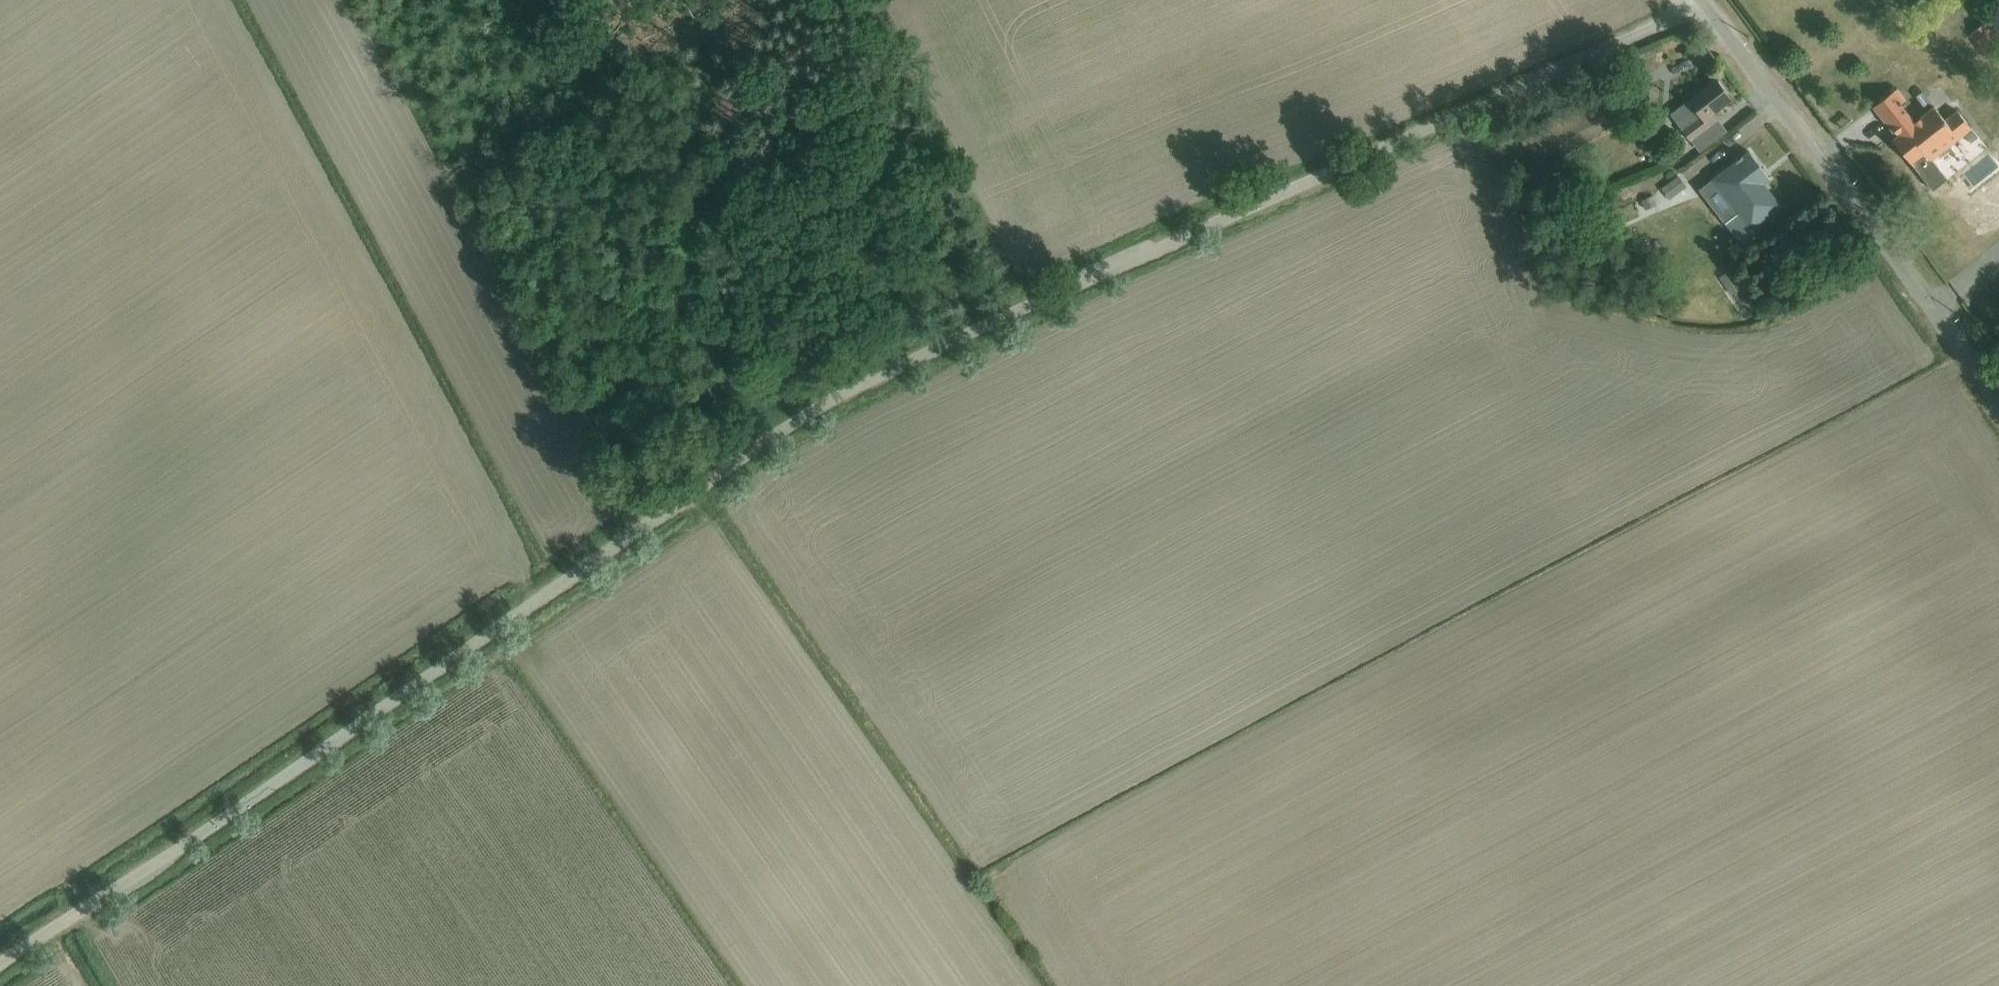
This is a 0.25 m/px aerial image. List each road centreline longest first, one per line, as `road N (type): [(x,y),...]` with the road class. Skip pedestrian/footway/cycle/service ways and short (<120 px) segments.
road 1 (unclassified): [(1700,8),(942,352),(795,427),(0,971)]
road 2 (unclassified): [(1700,8),(1998,403)]

